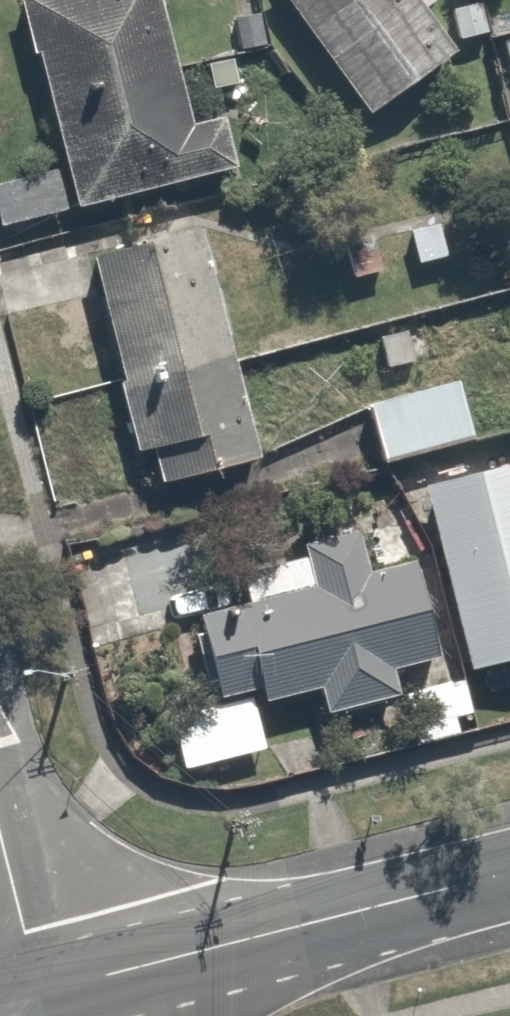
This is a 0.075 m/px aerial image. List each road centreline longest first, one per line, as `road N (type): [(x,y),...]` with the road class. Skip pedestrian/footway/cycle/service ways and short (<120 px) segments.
road 1 (secondary): [(42,990),(509,873)]
road 2 (residential): [(42,990),(0,829)]

